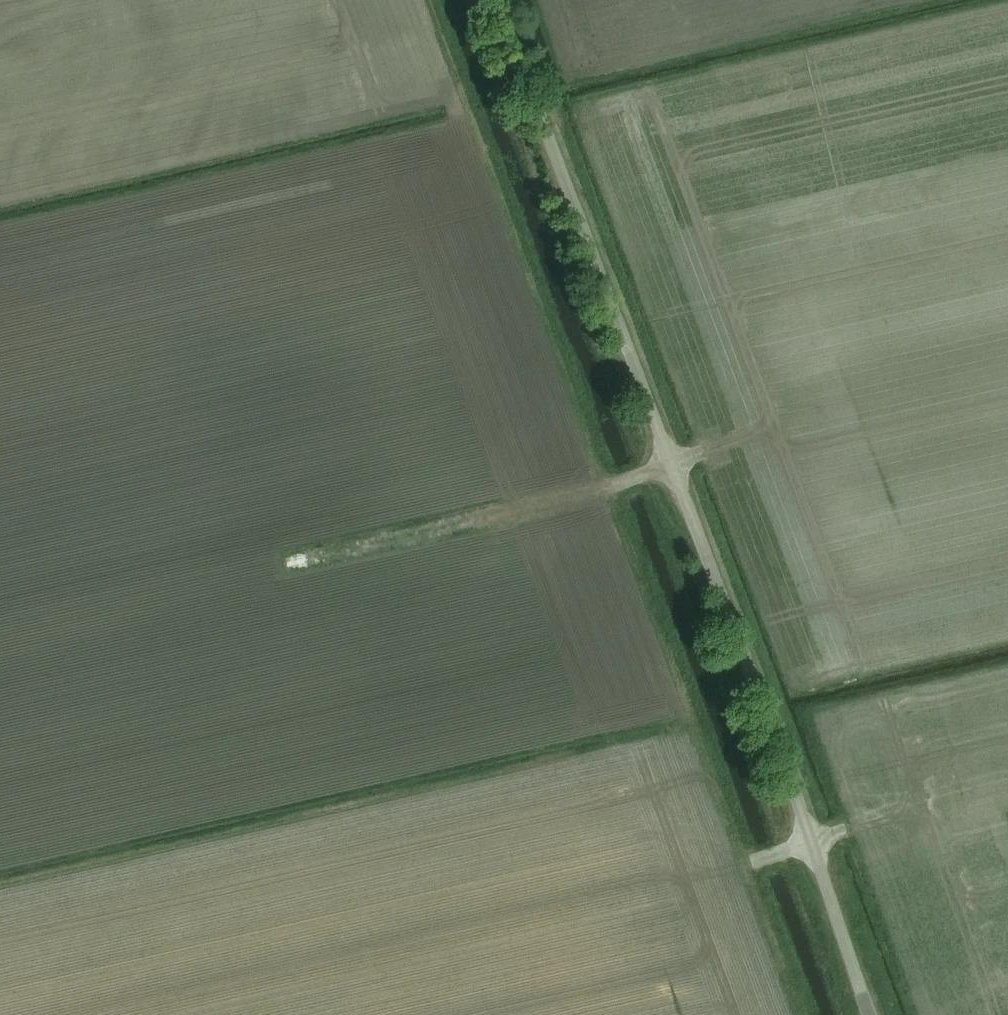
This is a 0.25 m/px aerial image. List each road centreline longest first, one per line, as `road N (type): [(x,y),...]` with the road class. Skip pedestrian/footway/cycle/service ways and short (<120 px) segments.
road 1 (unclassified): [(865,1014),(495,0)]

